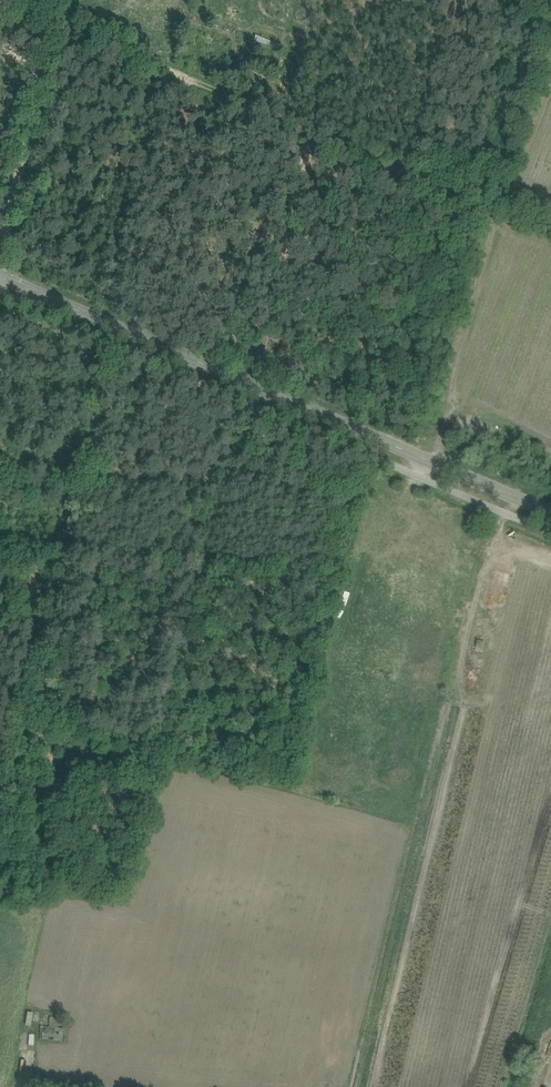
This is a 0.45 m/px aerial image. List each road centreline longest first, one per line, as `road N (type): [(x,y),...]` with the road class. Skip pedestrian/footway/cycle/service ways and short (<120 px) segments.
road 1 (tertiary): [(550,512),(0,275)]
road 2 (track): [(0,191),(46,0)]

